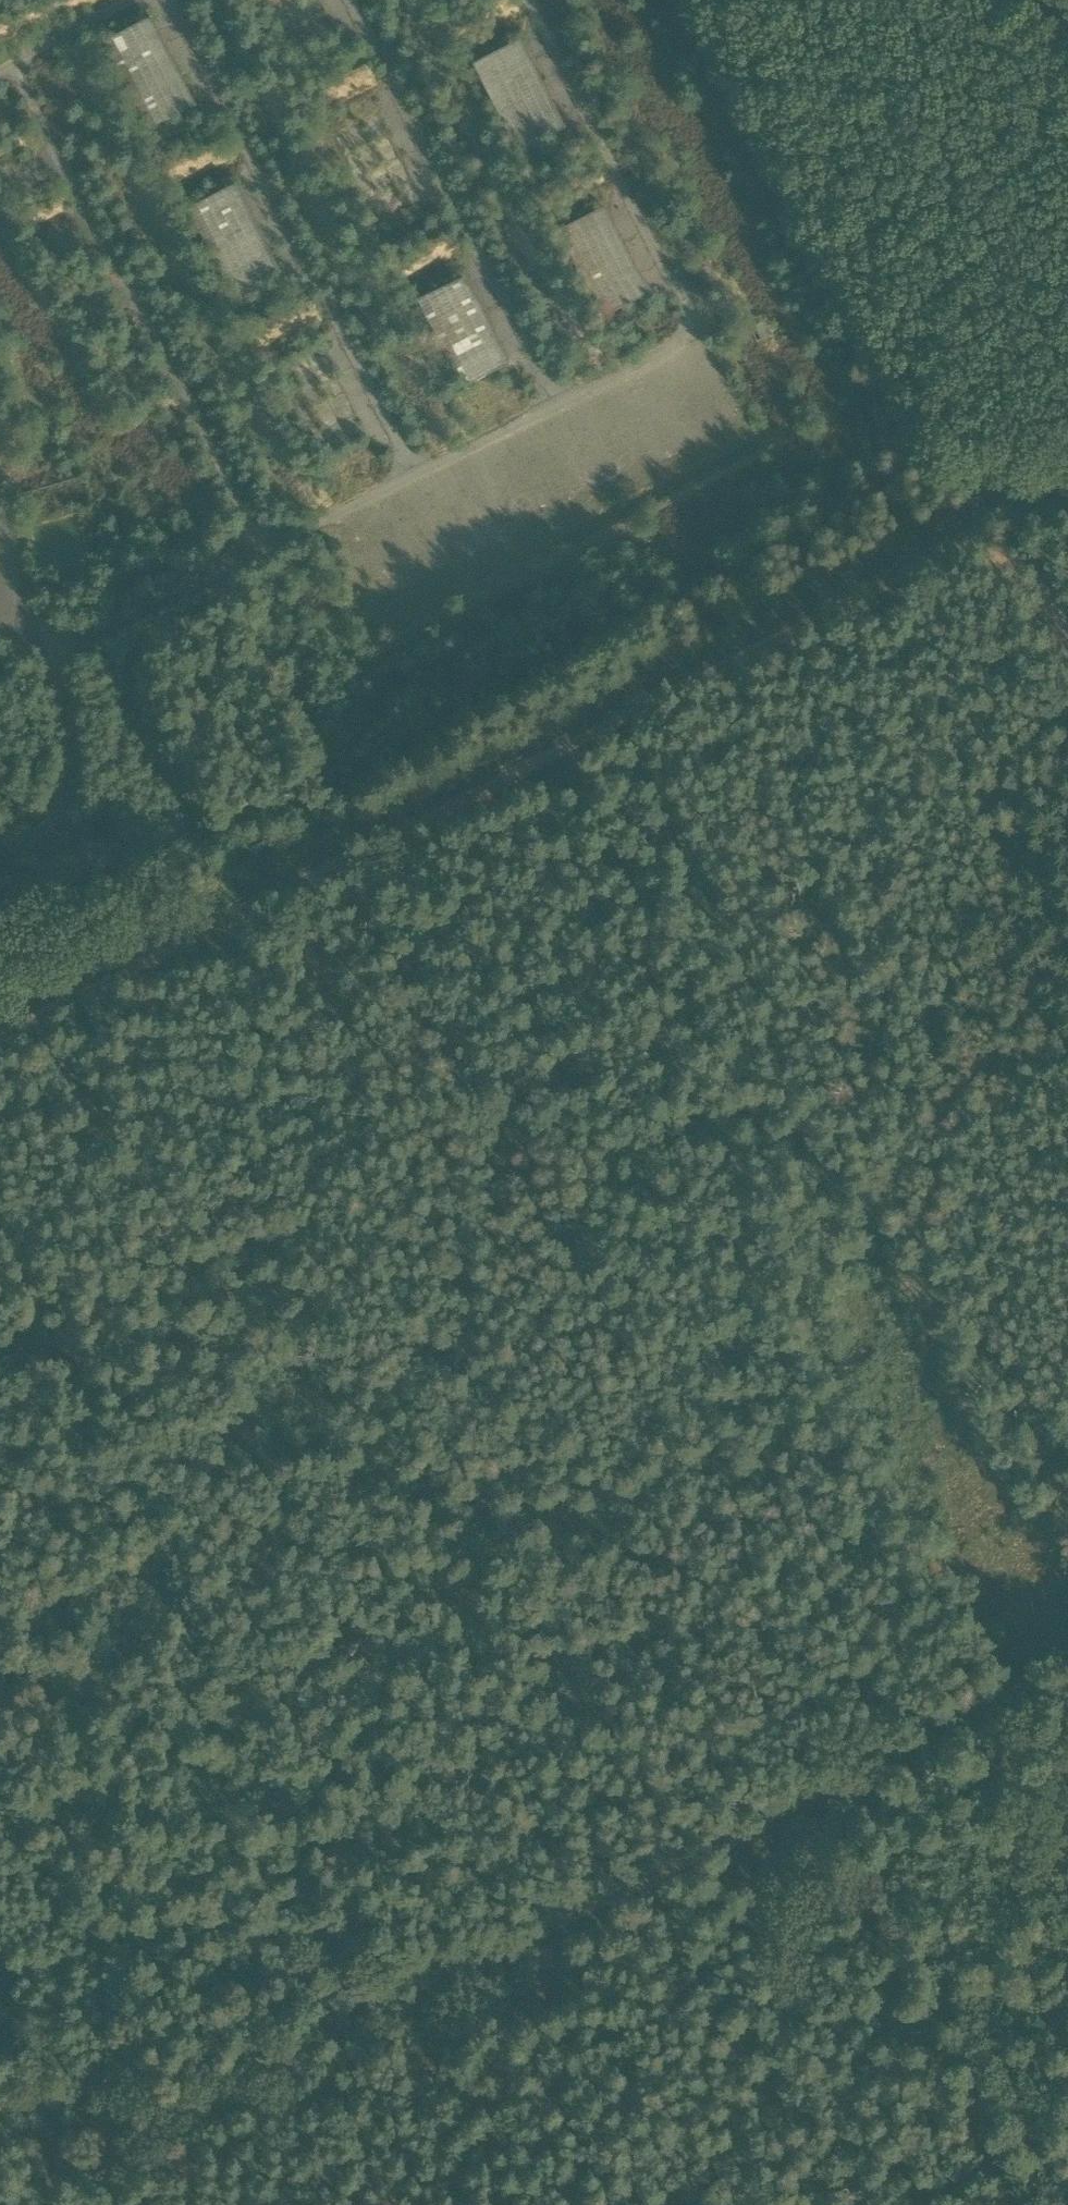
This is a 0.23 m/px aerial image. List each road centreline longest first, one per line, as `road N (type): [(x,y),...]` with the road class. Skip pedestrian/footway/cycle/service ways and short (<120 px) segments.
road 1 (track): [(1067,657),(1003,535),(0,1044)]
road 2 (track): [(3,2204),(1067,1663)]

